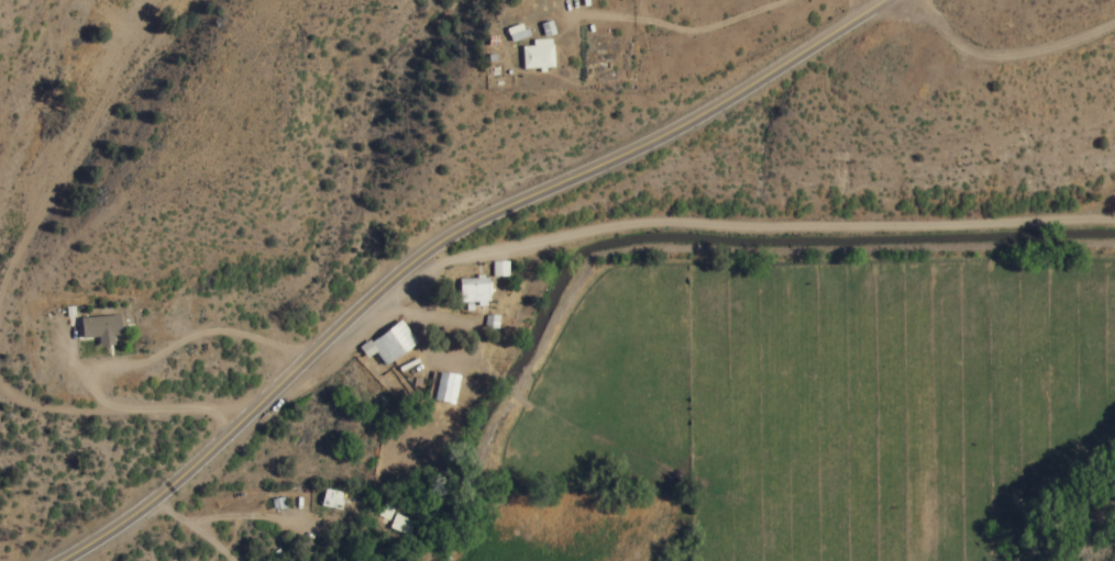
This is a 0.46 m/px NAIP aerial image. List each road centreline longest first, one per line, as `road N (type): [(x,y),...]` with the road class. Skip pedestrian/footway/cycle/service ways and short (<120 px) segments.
road 1 (tertiary): [(65,560),(167,491),(408,269),(464,234),(653,145),(882,3)]
road 2 (residential): [(399,277),(754,278),(1114,264)]

